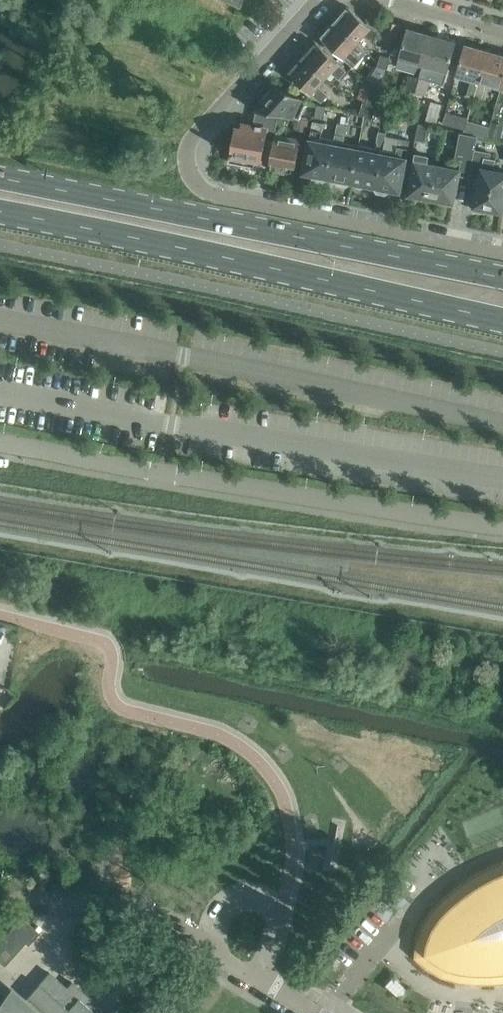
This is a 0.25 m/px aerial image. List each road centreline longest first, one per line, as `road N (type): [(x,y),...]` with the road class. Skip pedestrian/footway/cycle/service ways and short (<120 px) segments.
road 1 (residential): [(502,252),(213,193),(194,179),(191,140),(319,0)]
road 2 (primary): [(0,210),(502,317)]
road 3 (primary): [(502,277),(0,178)]
road 4 (residential): [(502,529),(0,443)]
road 5 (residential): [(265,978),(281,914),(259,898),(225,905),(215,918),(222,956)]

